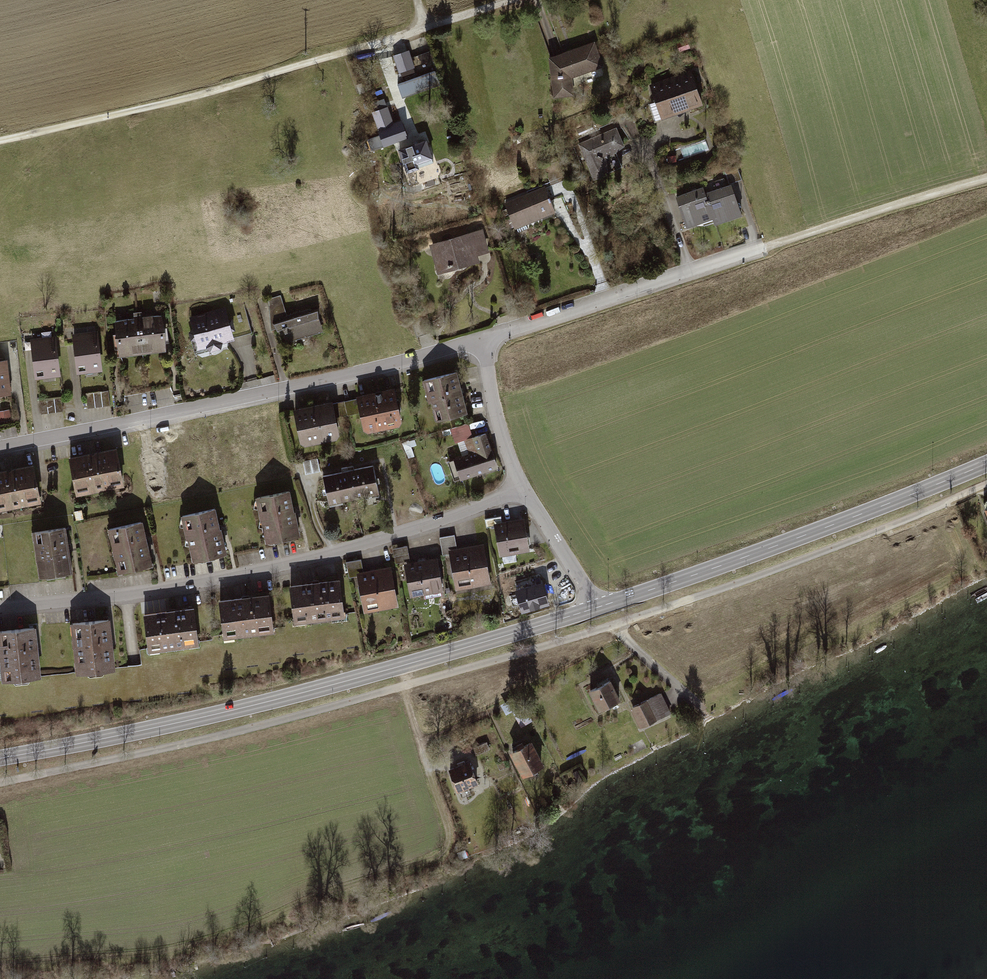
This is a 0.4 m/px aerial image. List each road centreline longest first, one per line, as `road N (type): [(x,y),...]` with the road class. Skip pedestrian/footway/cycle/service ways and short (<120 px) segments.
road 1 (track): [(0,966),(183,949),(438,857),(448,830),(404,665)]
road 2 (secondary): [(0,758),(272,700),(598,608)]
road 3 (residential): [(0,612),(144,597),(367,547),(522,485)]
road 4 (residential): [(0,446),(371,374),(483,343)]
road 5 (secondary): [(598,608),(986,463)]
road 6 (residential): [(483,343),(767,245)]
road 7 (track): [(767,245),(986,176)]
road 8 (track): [(614,625),(723,728)]
road 9 (residential): [(483,343),(490,395),(522,485)]
road 10 (residential): [(522,485),(598,608)]

